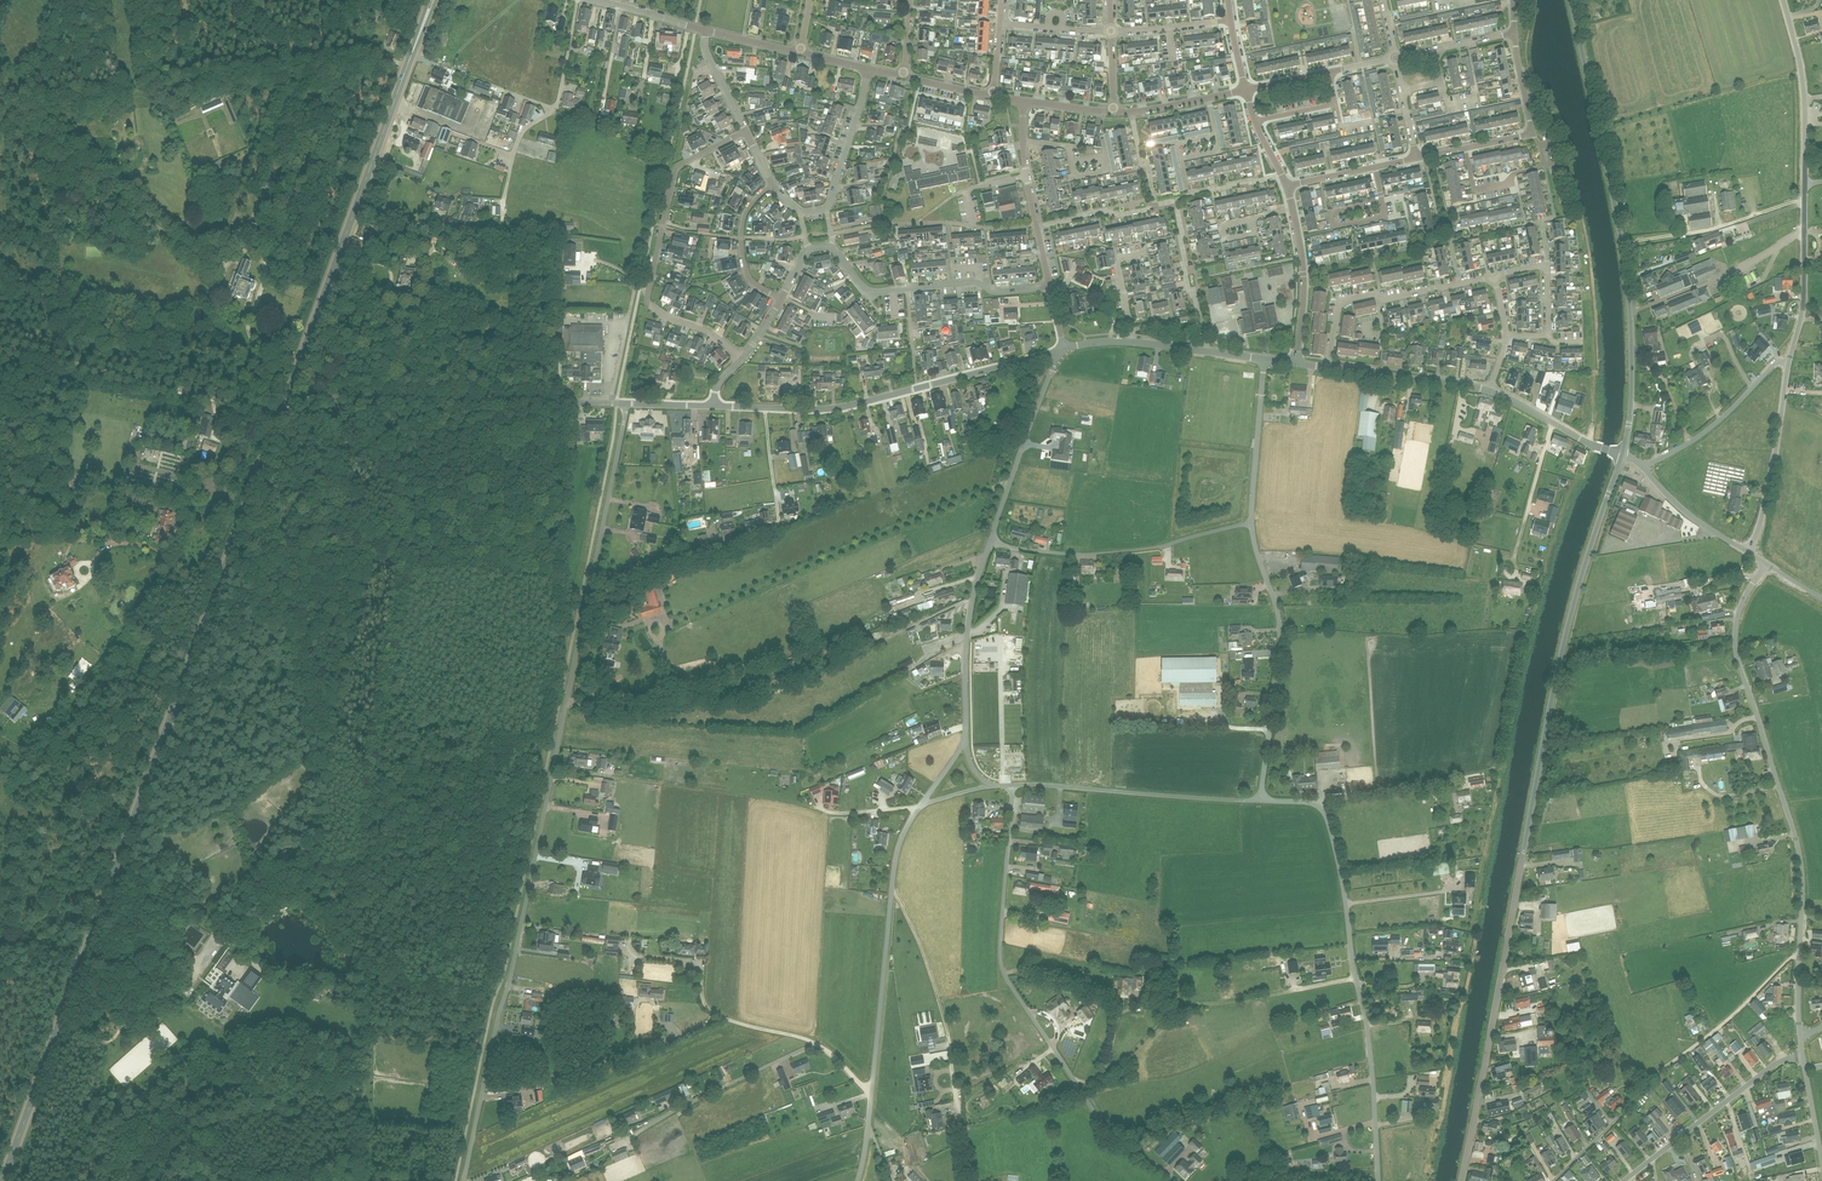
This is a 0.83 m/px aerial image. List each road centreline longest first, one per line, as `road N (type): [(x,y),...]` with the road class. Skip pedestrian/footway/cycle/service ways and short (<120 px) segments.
road 1 (secondary): [(3,1180),(286,400)]
road 2 (unclassified): [(464,1180),(625,403)]
road 3 (tertiary): [(1461,1180),(1557,667),(1623,455)]
road 4 (unclassified): [(1799,1034),(1797,845),(1735,642),(1740,605),(1764,563)]
road 5 (unclassified): [(1177,1180),(1107,1128),(1008,982),(999,953),(1011,784)]
road 6 (tertiary): [(1623,455),(1627,289),(1571,0)]
road 7 (unclassified): [(1378,1180),(1368,1037),(1328,823),(1314,803),(1261,801)]
road 8 (secondary): [(286,400),(432,0)]
road 9 (unclassified): [(857,1180),(894,866),(920,806)]
road 10 (tertiary): [(625,403),(286,400)]
road 11 (track): [(0,345),(281,412)]
road 12 (unclassified): [(1261,801),(1280,627),(1251,523)]
road 13 (track): [(1100,1076),(1179,1011),(1356,978)]
road 14 (unclassified): [(989,542),(1055,554),(1133,552),(1251,523)]
road 15 (residential): [(741,358),(713,334),(646,301),(674,173),(685,161)]
road 16 (unclassified): [(1261,801),(1011,784)]
road 17 (residential): [(1328,367),(1339,302),(1494,276)]
road 18 (tertiary): [(1624,1180),(1778,1062),(1802,1055)]
road 19 (unclassified): [(989,542),(1062,349)]
road 20 (tertiary): [(916,388),(831,408),(713,406)]
road 21 (track): [(1646,1082),(1799,953)]
road 22 (unclassified): [(1748,553),(1763,510),(1789,359)]
road 23 (unclassified): [(966,729),(967,630),(989,542)]
road 24 (residential): [(1050,287),(1026,175),(1023,101)]
road 25 (track): [(1621,243),(1721,226),(1804,200)]
road 26 (unclassified): [(1804,185),(1802,71),(1782,0)]
road 27 (unclassified): [(1644,467),(1712,427),(1775,363),(1789,359)]
road 28 (residential): [(1295,363),(1302,273),(1287,186)]
road 29 (unclassified): [(1789,359),(1802,309),(1804,185)]
road 30 (unclassified): [(1251,523),(1264,359)]
road 31 (tertiary): [(1490,388),(1328,367)]
road 32 (tertiary): [(1062,349),(916,388)]
road 33 (residential): [(1532,135),(1540,166),(1474,191),(1465,148)]
road 34 (residential): [(825,208),(868,68)]
road 35 (residential): [(1552,423),(1512,561)]
road 36 (residential): [(781,299),(748,279),(741,247),(747,212),(772,185)]
road 37 (residential): [(1050,287),(907,288)]
road 38 (residential): [(1113,108),(1131,113),(1246,90)]
road 39 (tertiary): [(1748,553),(1687,513),(1644,467)]
road 40 (unclassified): [(1554,1180),(1646,1082)]
road 41 (residential): [(554,108),(520,136),(503,216)]

